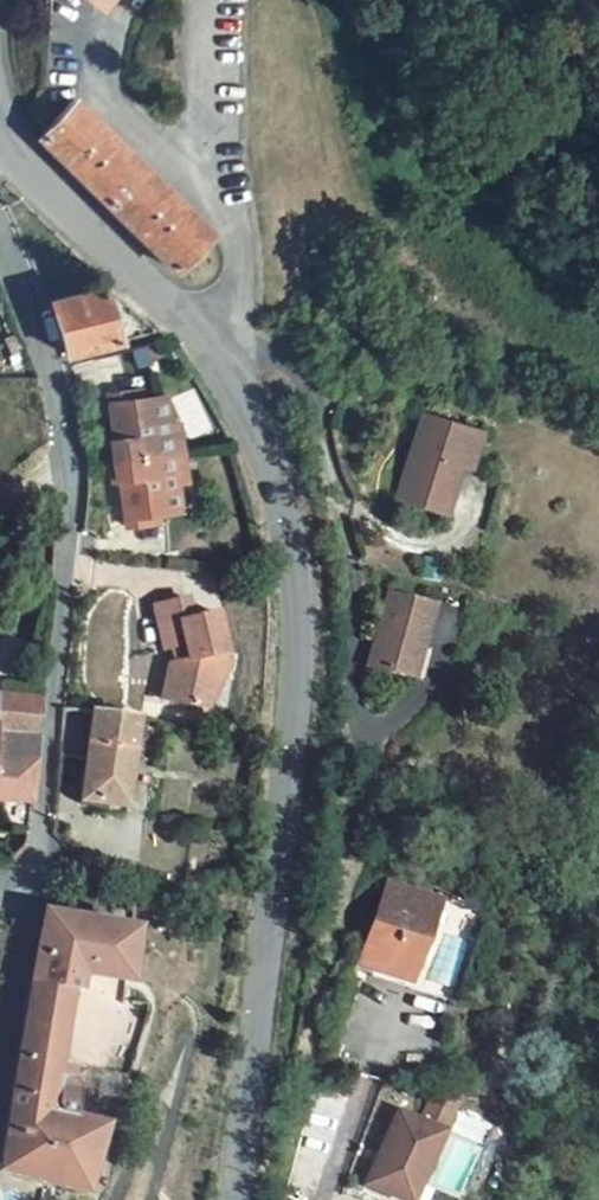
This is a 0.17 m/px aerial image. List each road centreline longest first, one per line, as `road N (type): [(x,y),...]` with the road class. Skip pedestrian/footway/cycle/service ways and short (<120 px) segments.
road 1 (tertiary): [(0,124),(22,158),(217,347),(259,430),(286,510),(300,603),(295,711),(239,1199)]
road 2 (unclassified): [(0,225),(56,383),(72,519),(33,887)]
road 3 (unclassified): [(33,887),(0,1090)]

